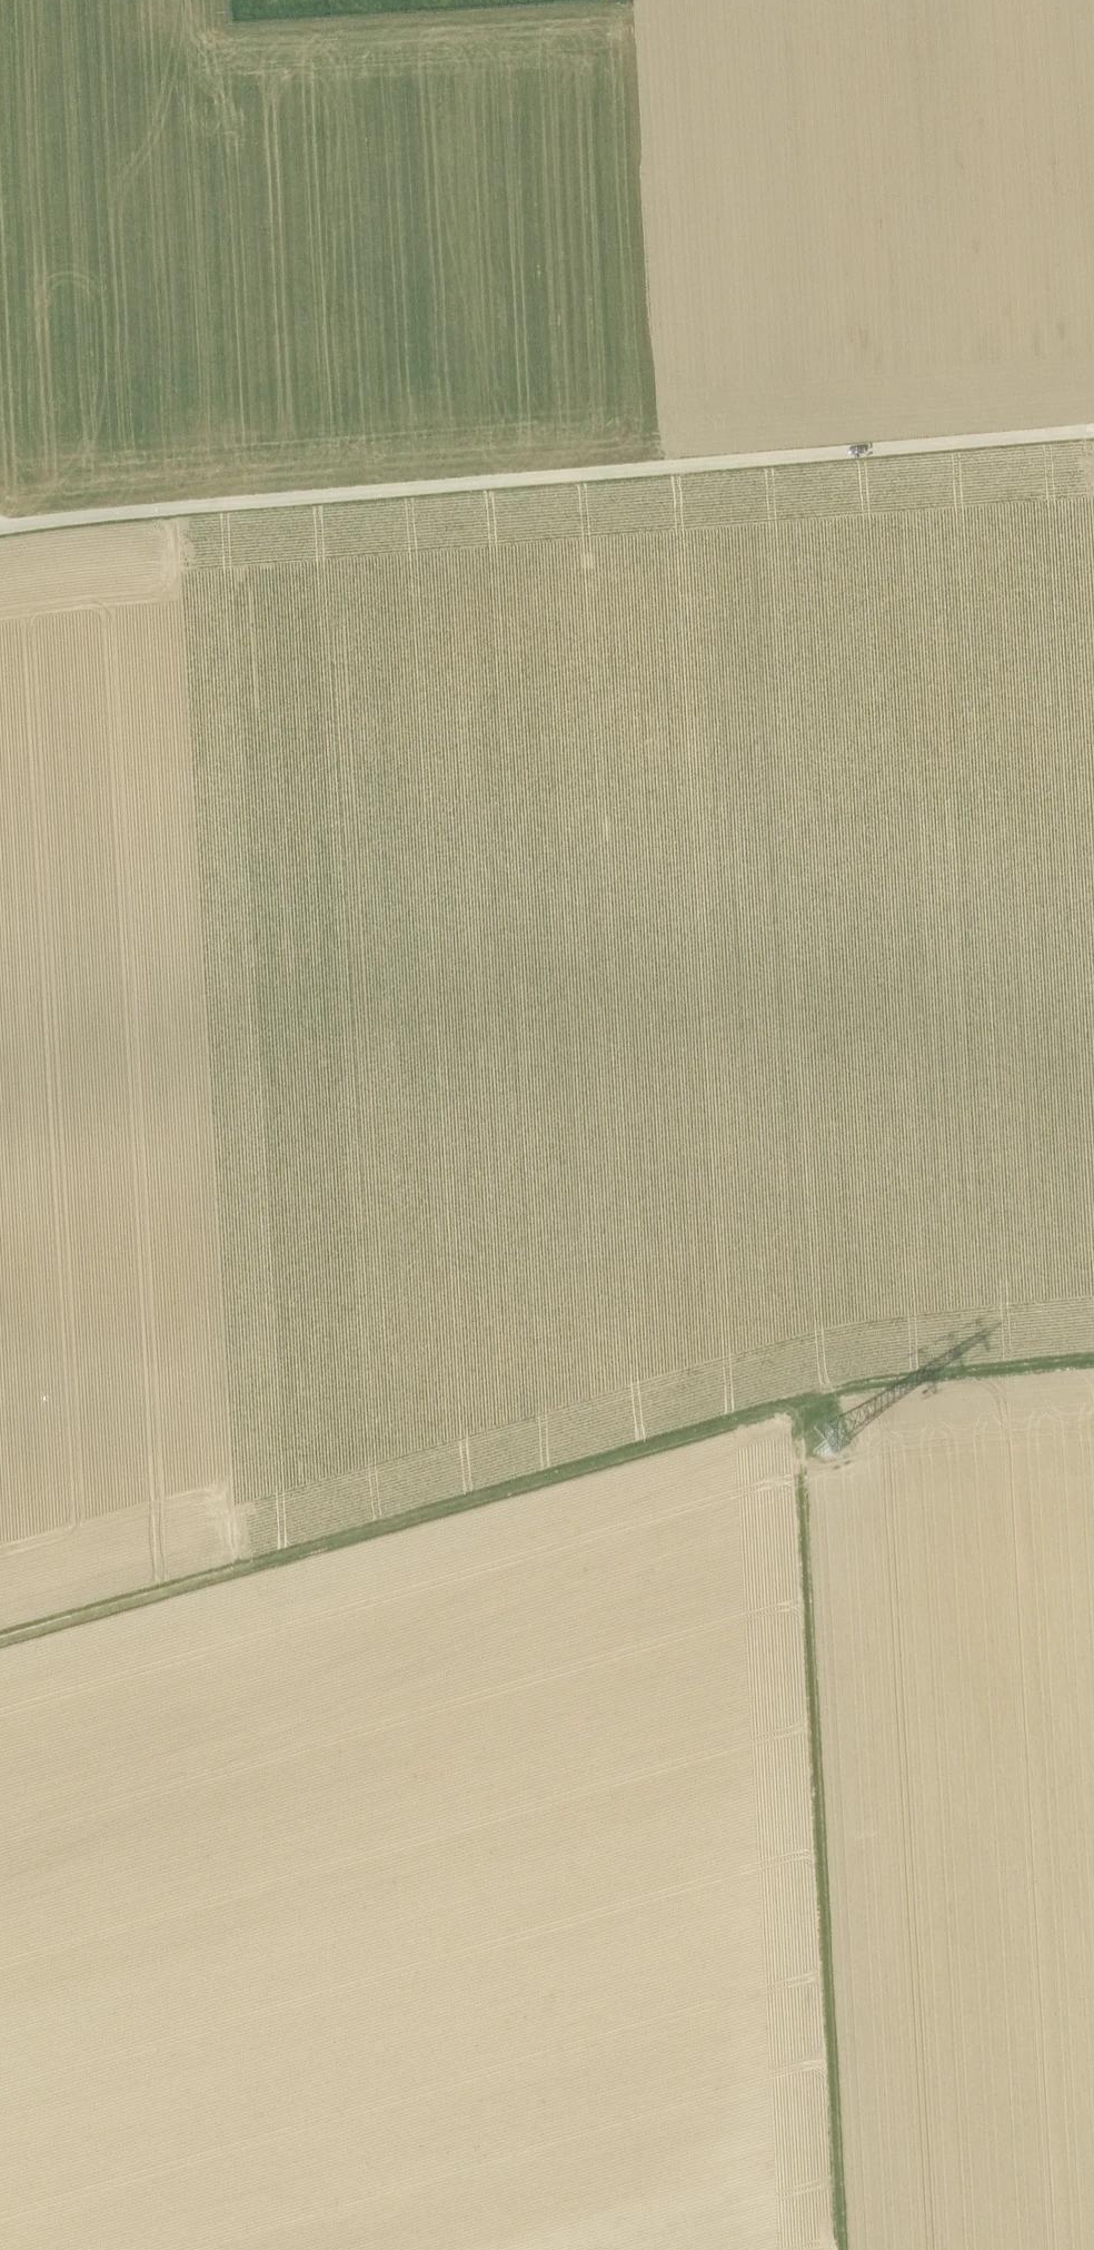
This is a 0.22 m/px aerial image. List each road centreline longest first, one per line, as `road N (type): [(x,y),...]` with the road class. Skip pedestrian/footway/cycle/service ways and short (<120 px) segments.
road 1 (track): [(0,1641),(899,1377),(1093,1360)]
road 2 (track): [(0,527),(1093,432)]
road 3 (track): [(837,2249),(789,1412)]

